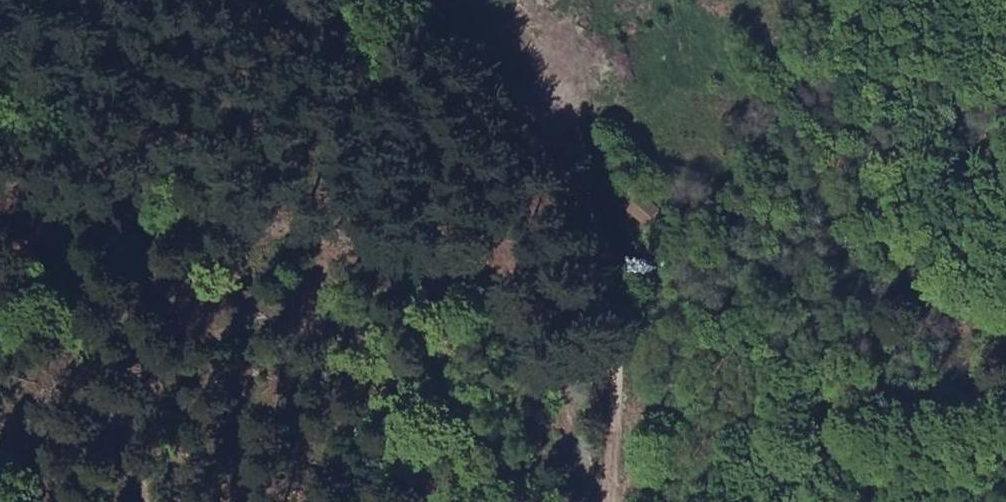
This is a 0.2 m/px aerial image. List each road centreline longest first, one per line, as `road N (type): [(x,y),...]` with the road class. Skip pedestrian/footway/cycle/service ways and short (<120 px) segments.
road 1 (track): [(615,441),(412,261),(0,189)]
road 2 (track): [(380,0),(571,153),(615,279),(612,501)]

